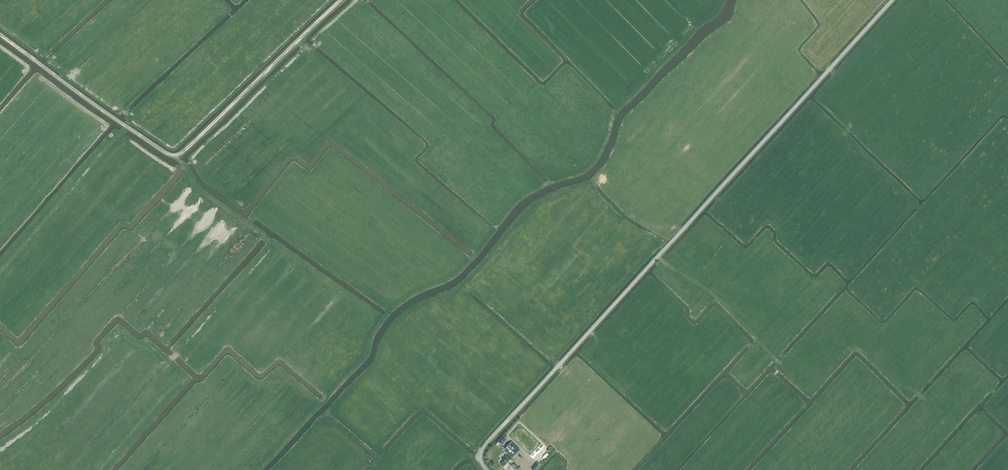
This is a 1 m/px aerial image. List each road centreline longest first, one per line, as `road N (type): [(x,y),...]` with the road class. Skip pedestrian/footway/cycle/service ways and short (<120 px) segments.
road 1 (track): [(893,0),(509,418)]
road 2 (track): [(0,35),(175,156),(341,0)]

